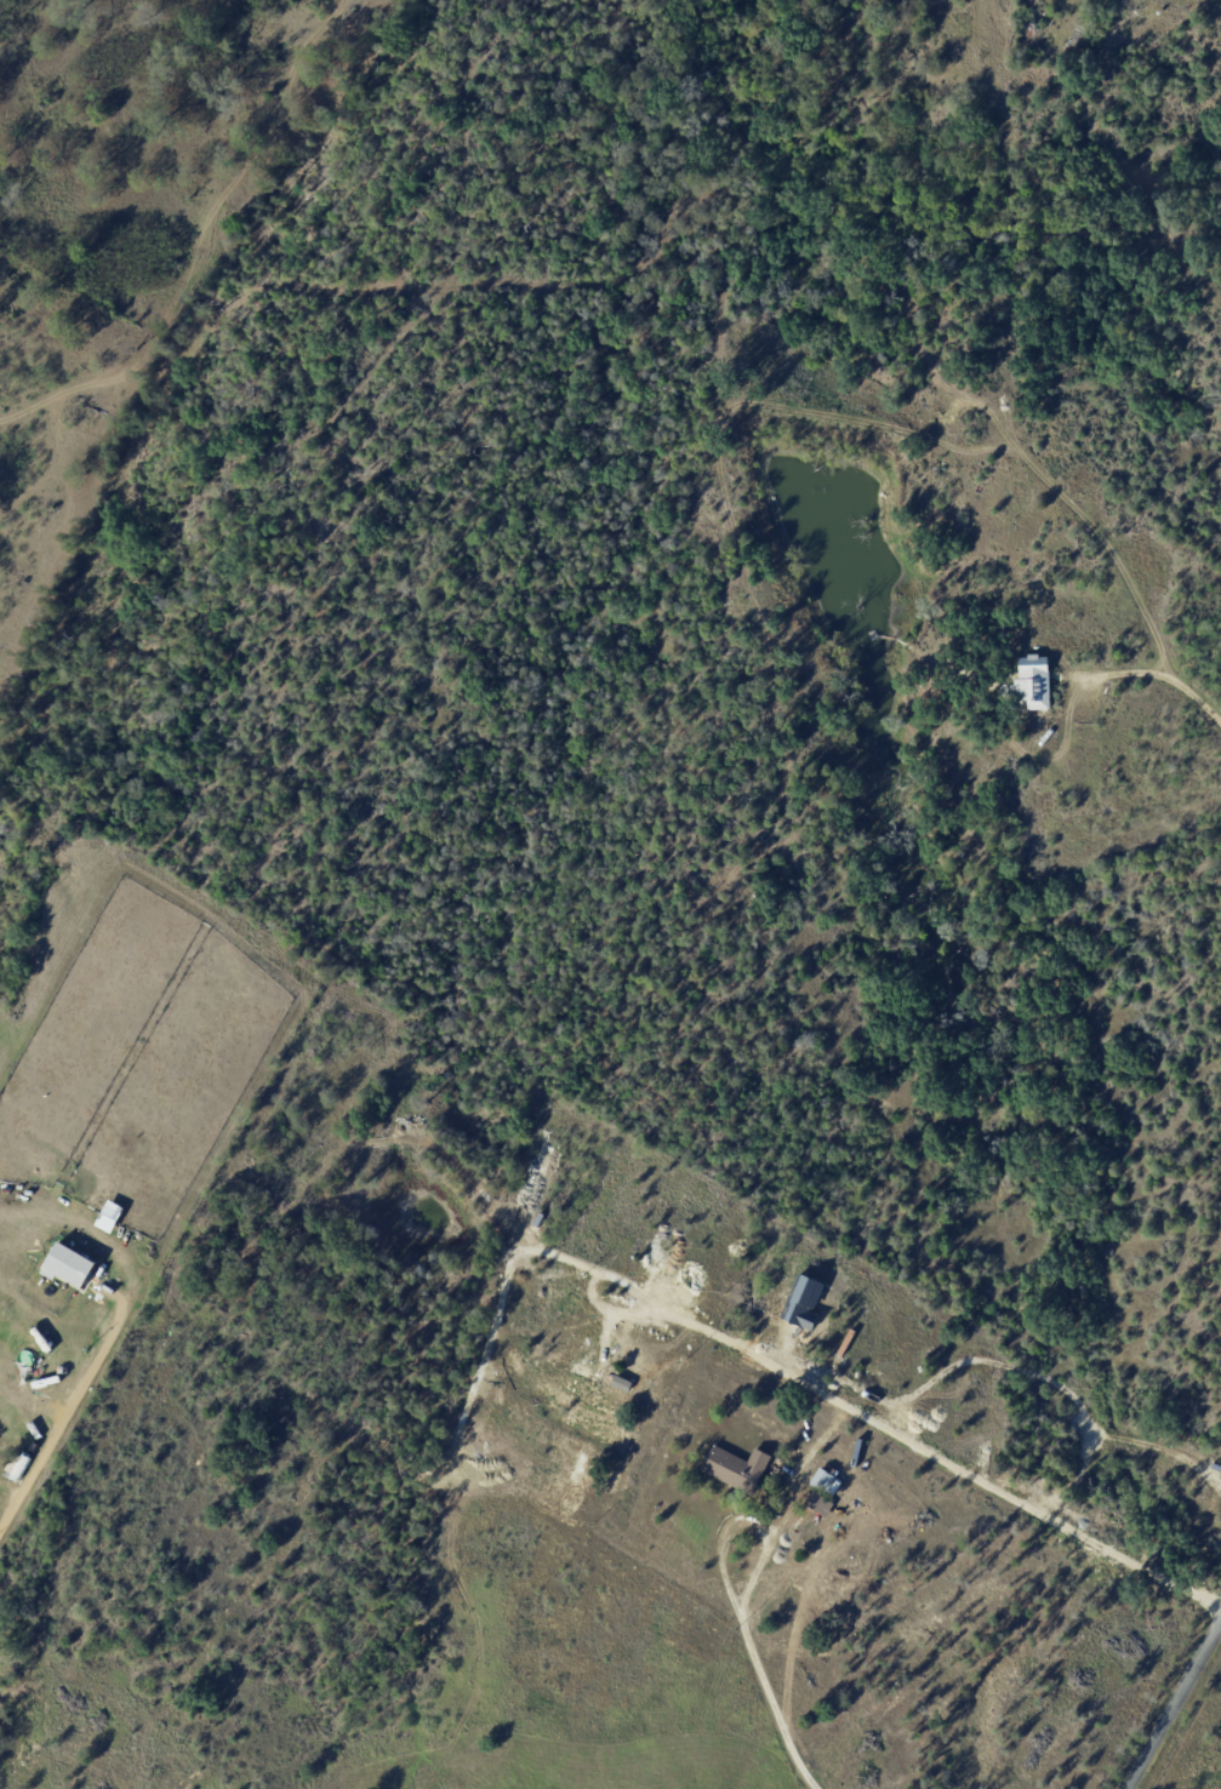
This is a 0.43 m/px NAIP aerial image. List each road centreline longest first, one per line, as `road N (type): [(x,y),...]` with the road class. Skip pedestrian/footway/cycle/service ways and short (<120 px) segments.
road 1 (residential): [(1121,1788),(1220,1612)]

